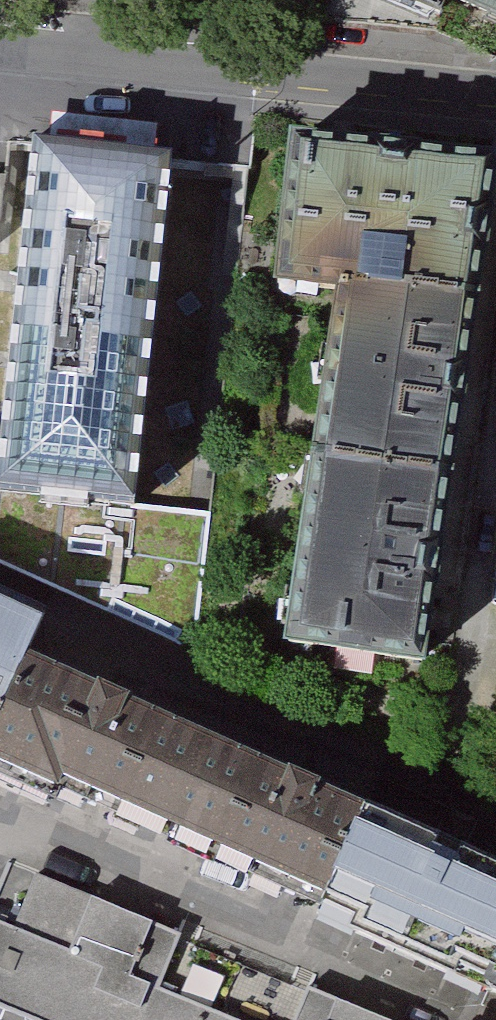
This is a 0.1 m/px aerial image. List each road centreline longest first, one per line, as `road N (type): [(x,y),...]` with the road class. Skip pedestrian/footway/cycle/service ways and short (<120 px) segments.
road 1 (residential): [(495,91),(0,43)]

